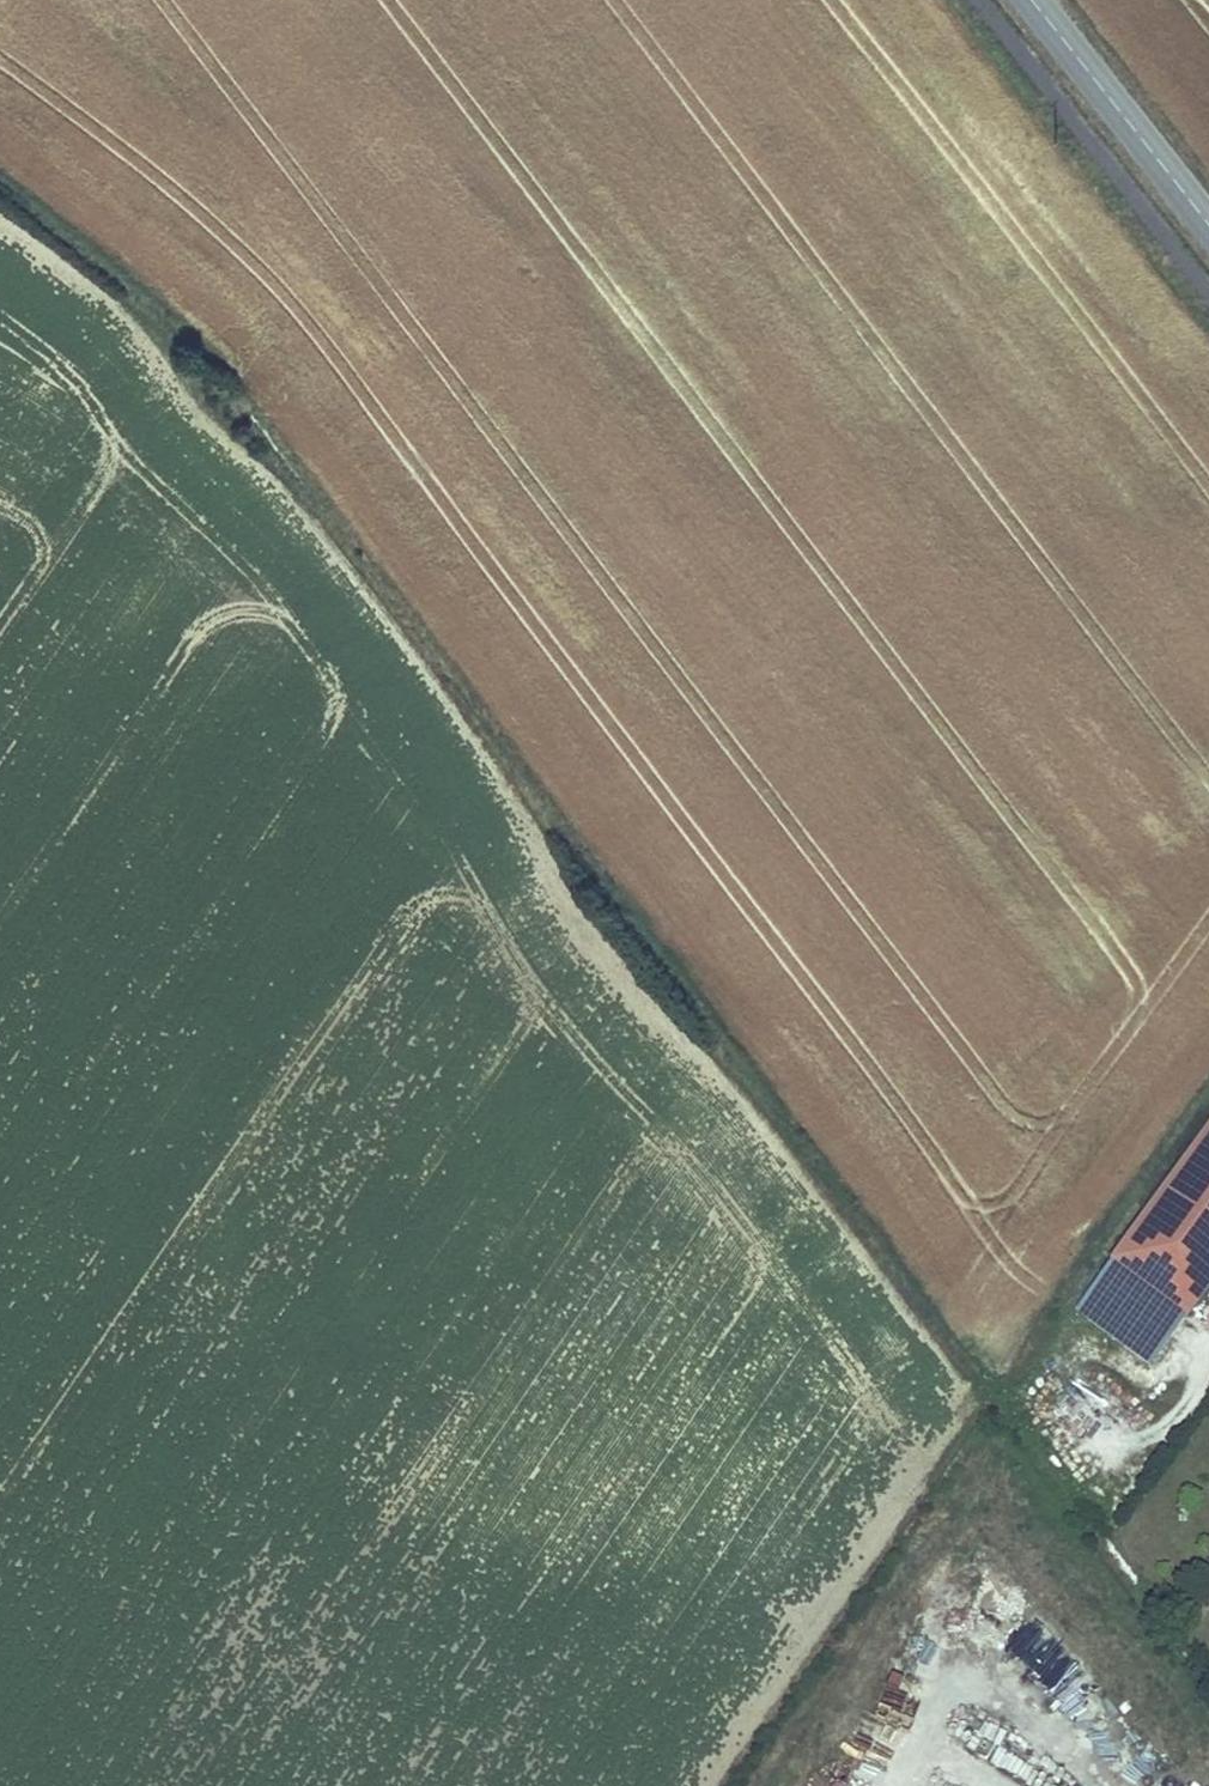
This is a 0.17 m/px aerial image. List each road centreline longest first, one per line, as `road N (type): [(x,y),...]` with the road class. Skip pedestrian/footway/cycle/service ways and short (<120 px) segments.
road 1 (tertiary): [(1208,225),(1032,0)]

